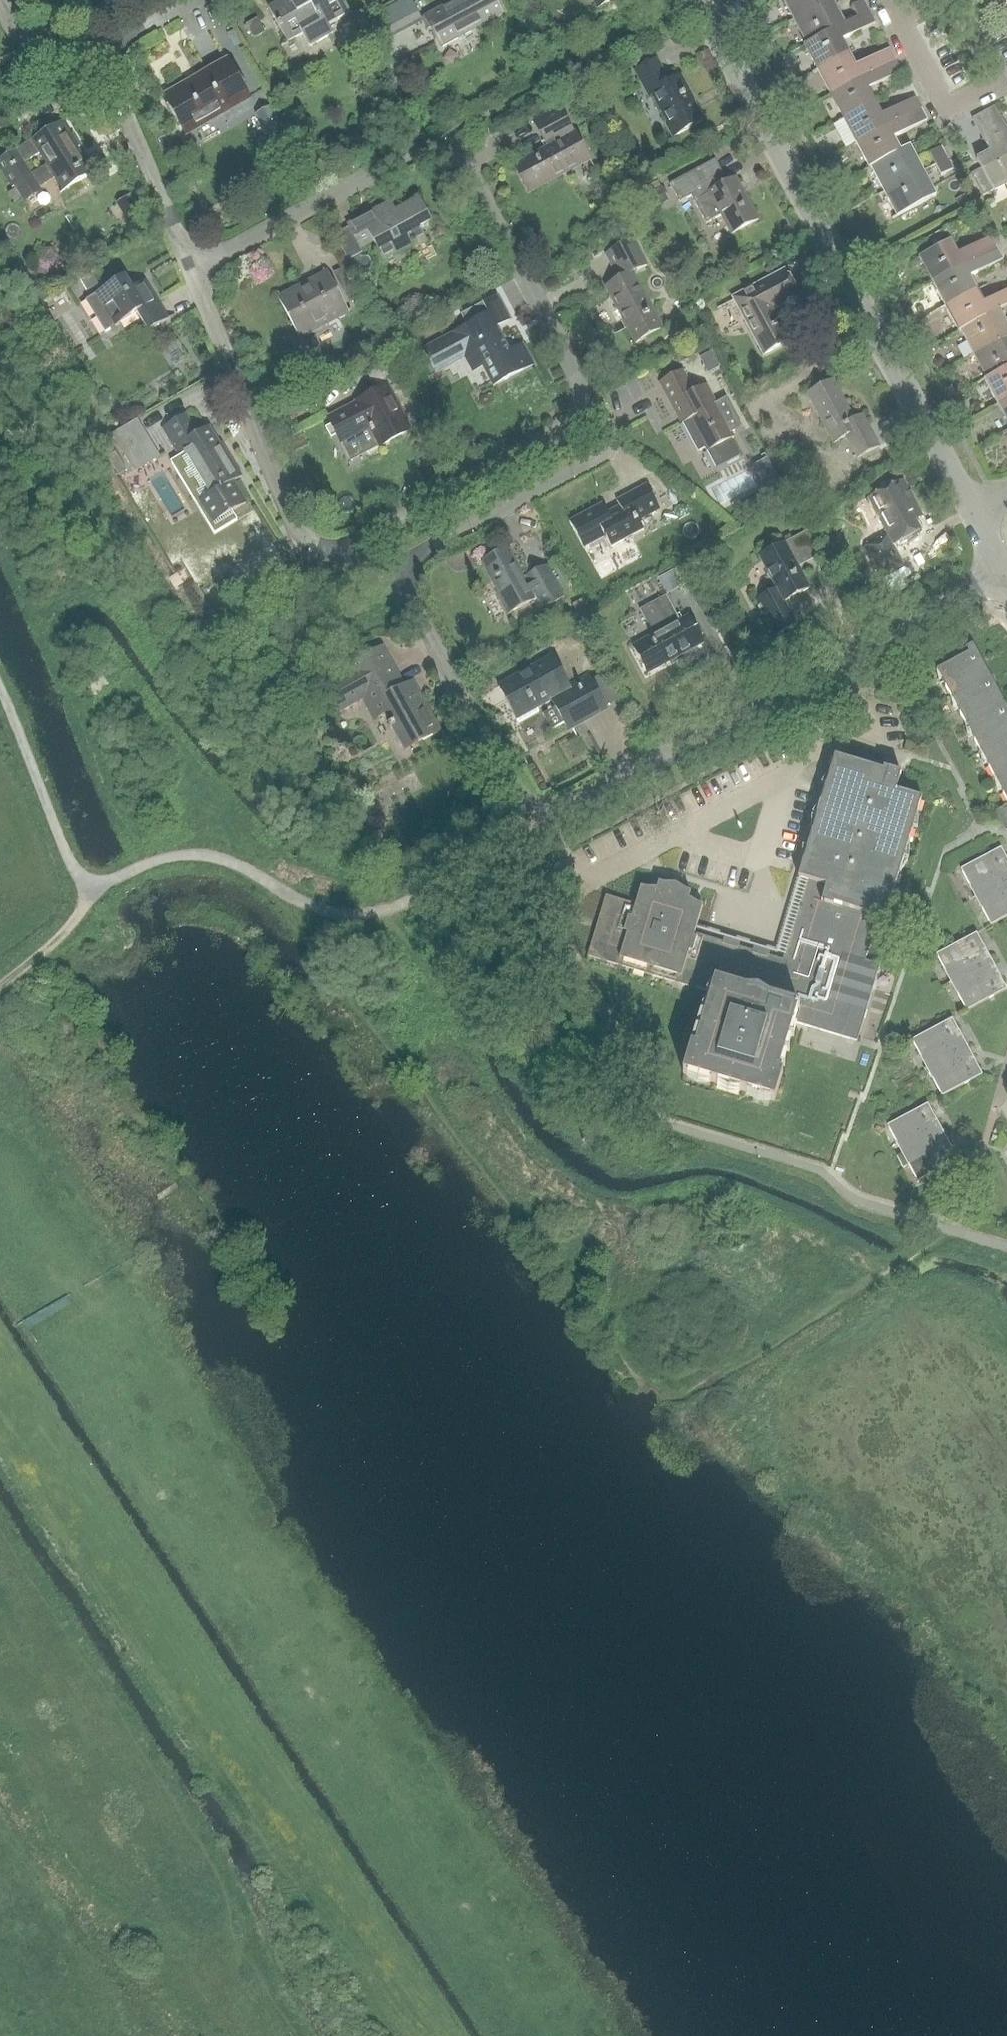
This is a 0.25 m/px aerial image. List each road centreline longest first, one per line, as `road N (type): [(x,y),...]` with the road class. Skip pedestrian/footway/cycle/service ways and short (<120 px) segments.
road 1 (residential): [(698,0),(973,515)]
road 2 (residential): [(597,411),(486,198),(466,169),(436,153),(407,158),(192,273)]
road 3 (residential): [(1005,570),(587,796),(541,807)]
road 4 (residential): [(349,558),(313,546),(293,521),(192,273)]
road 5 (residential): [(392,573),(617,451),(597,411)]
road 6 (residential): [(349,558),(597,411)]
road 7 (residential): [(894,0),(947,113),(1003,83),(958,0)]
road 8 (residential): [(541,807),(506,780),(392,573)]
road 9 (residential): [(192,273),(101,62)]
road 10 (track): [(91,892),(186,858),(307,901)]
road 11 (track): [(0,691),(68,861),(91,892)]
road 12 (track): [(307,901),(374,909),(511,845)]
road 13 (track): [(91,892),(62,938),(0,990)]
road 14 (residential): [(101,62),(22,34),(2,0)]

